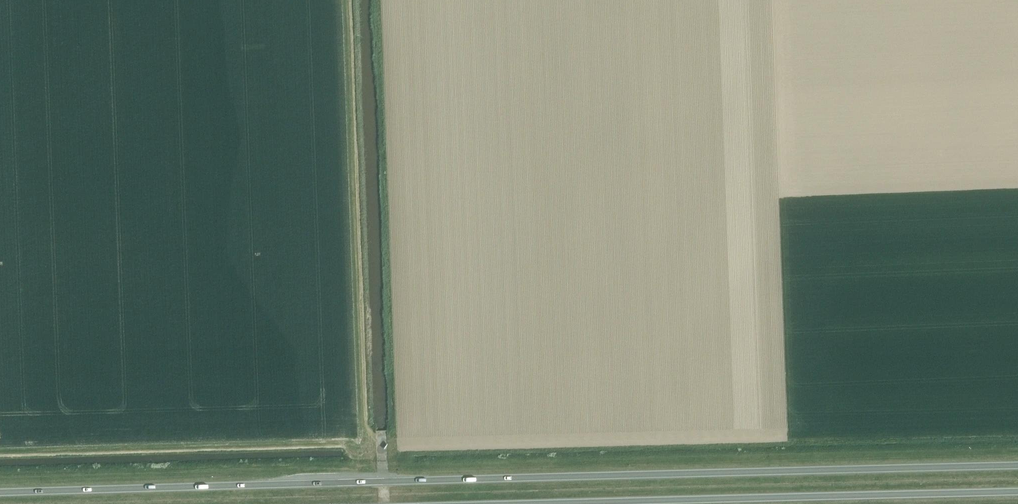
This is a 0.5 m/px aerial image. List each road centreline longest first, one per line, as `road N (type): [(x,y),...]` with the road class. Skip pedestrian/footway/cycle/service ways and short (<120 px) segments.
road 1 (trunk): [(1017,465),(0,492)]
road 2 (trunk): [(482,503),(1017,491)]

